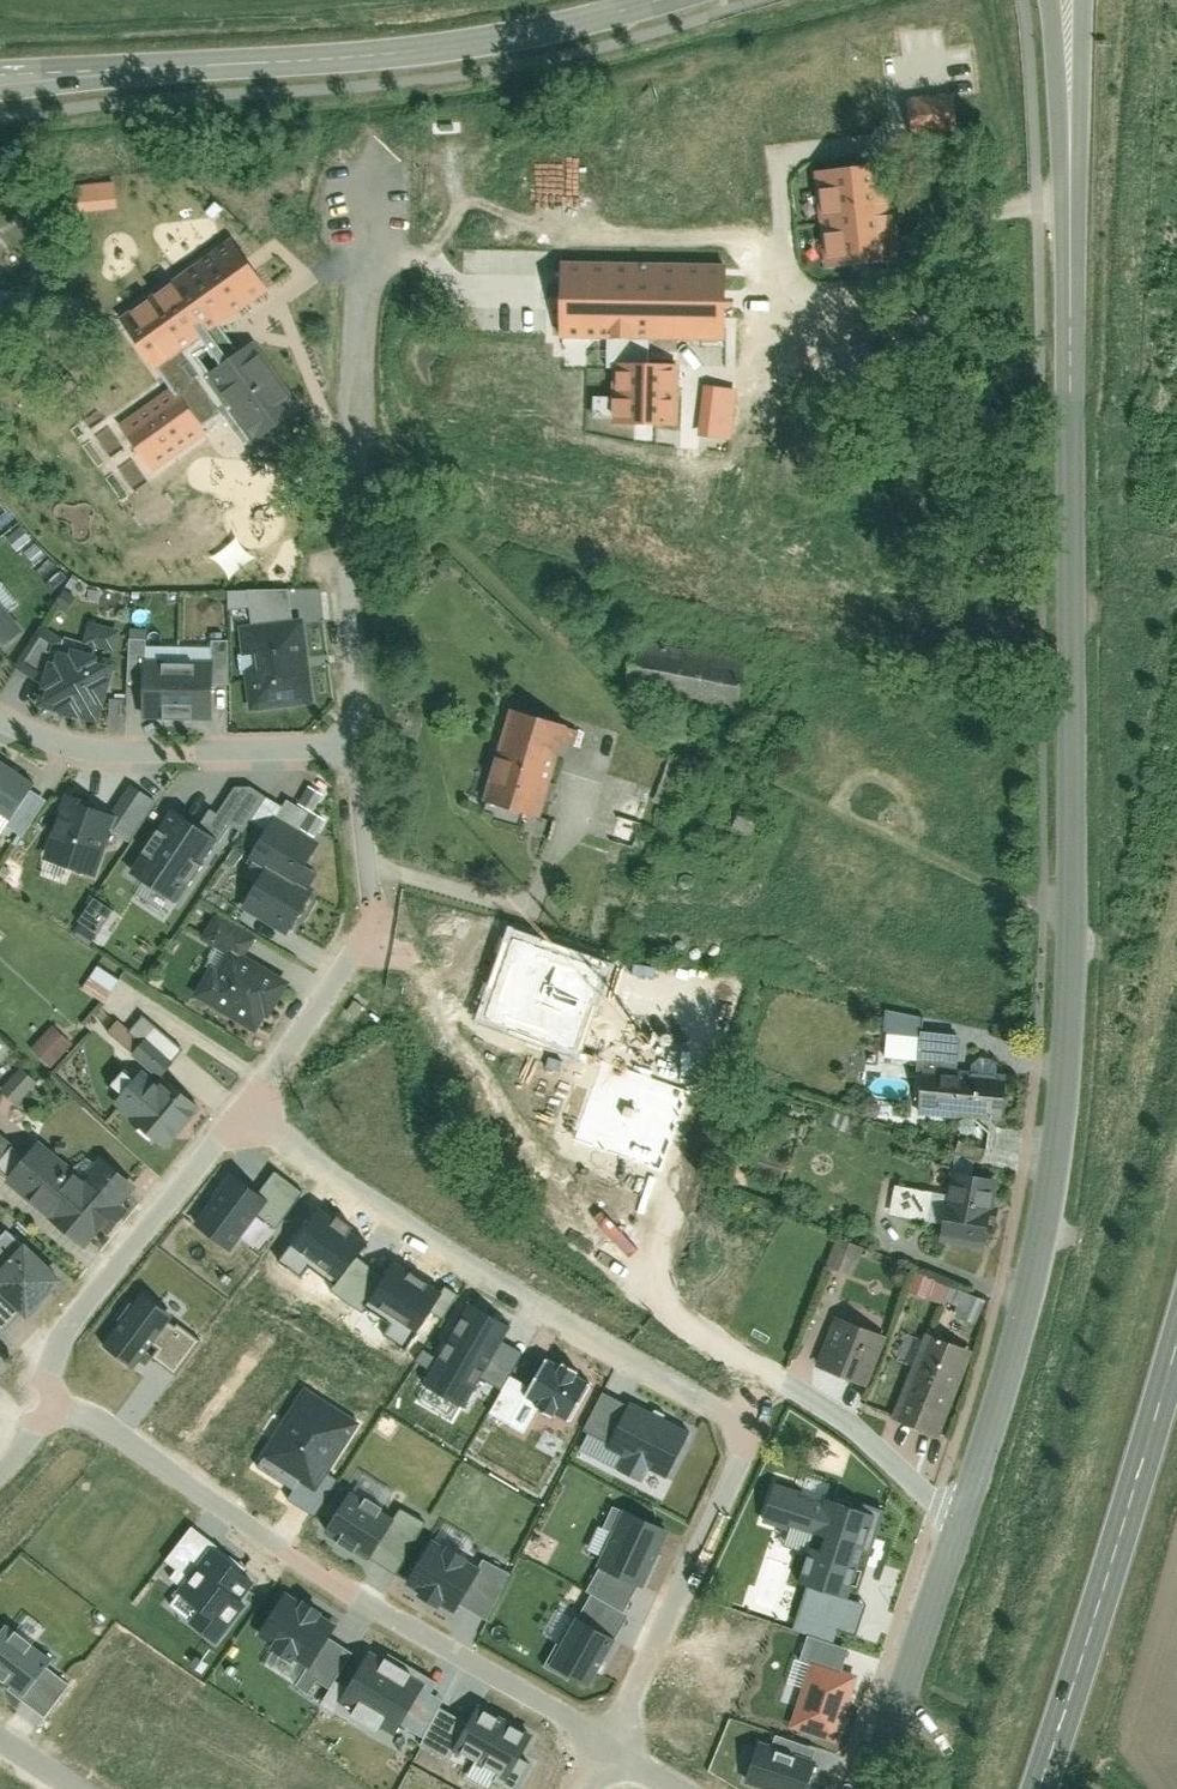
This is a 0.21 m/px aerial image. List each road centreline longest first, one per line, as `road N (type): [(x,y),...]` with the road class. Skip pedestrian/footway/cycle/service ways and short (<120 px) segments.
road 1 (residential): [(962,1513),(1022,1321),(1054,1186),(1067,1076),(1069,0)]
road 2 (residential): [(603,1747),(261,1535),(100,1420),(51,1405)]
road 3 (tertiary): [(0,70),(352,47),(616,0)]
road 4 (residential): [(752,1429),(344,1189),(249,1113)]
road 5 (residential): [(335,228),(354,328),(361,747)]
road 6 (primary): [(1039,1788),(1176,1340)]
road 7 (residential): [(0,721),(107,753),(361,747)]
road 8 (residential): [(249,1113),(110,1266),(65,1337),(51,1405)]
road 9 (residential): [(752,1429),(603,1747)]
road 10 (residential): [(962,1513),(869,1788)]
road 11 (residential): [(756,1364),(855,1428),(937,1502),(962,1513)]
road 12 (residential): [(384,932),(353,950),(281,1045),(249,1113)]
road 13 (residential): [(361,747),(384,932)]

